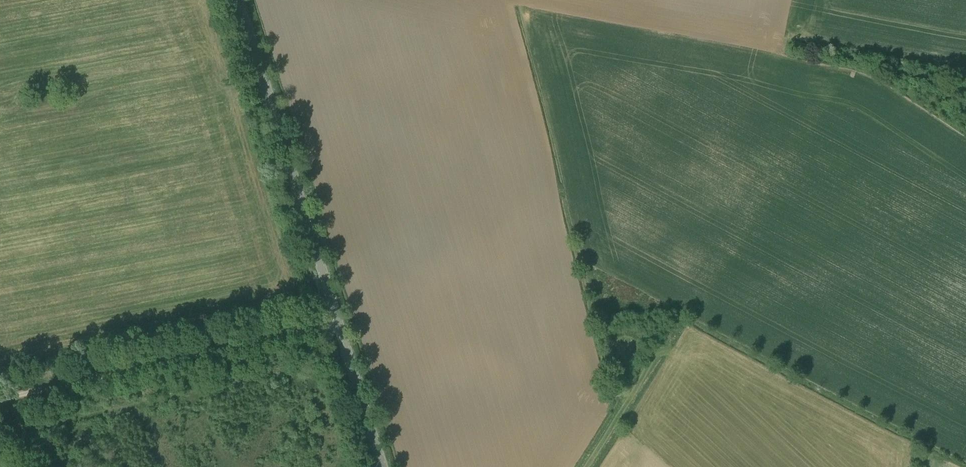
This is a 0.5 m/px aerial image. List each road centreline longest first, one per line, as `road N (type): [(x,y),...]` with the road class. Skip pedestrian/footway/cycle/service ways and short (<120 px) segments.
road 1 (tertiary): [(383,466),(238,0)]
road 2 (track): [(0,399),(339,320)]

